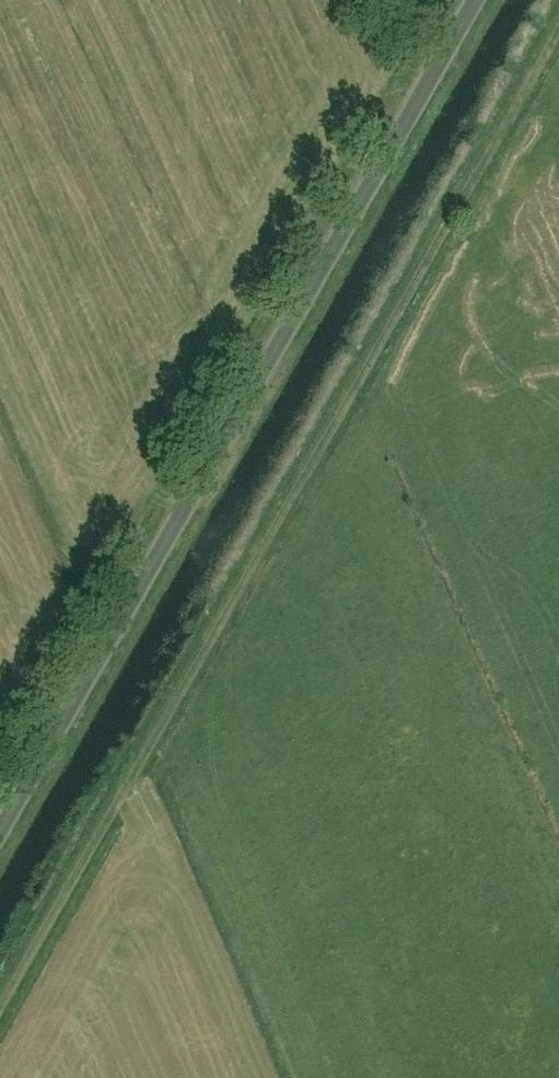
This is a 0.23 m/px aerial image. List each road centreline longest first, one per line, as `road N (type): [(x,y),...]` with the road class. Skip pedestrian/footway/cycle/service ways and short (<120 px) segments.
road 1 (track): [(0,1000),(558,8)]
road 2 (unclassified): [(0,836),(475,0)]

